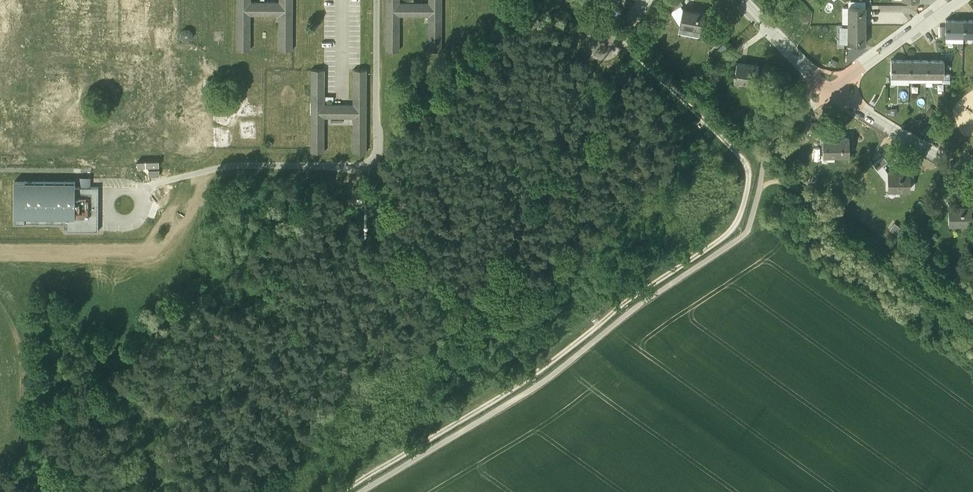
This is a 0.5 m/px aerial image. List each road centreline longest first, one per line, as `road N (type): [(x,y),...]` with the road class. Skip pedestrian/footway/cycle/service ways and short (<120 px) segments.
road 1 (track): [(761,186),(748,230),(734,243),(473,427),(362,491)]
road 2 (residential): [(832,88),(972,178)]
road 3 (residential): [(832,88),(956,0)]
road 4 (residential): [(738,0),(832,88)]

